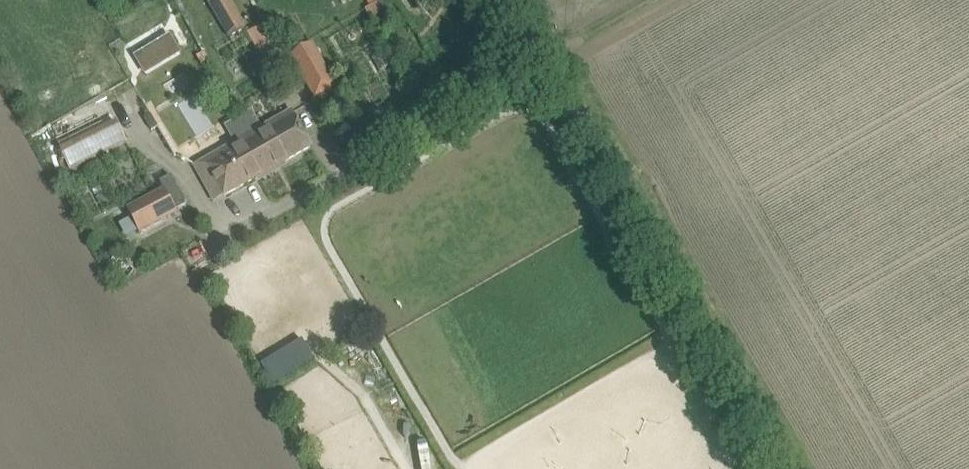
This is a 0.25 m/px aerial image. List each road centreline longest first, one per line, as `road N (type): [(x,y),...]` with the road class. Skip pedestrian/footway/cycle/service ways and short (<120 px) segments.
road 1 (unclassified): [(787,468),(518,0)]

